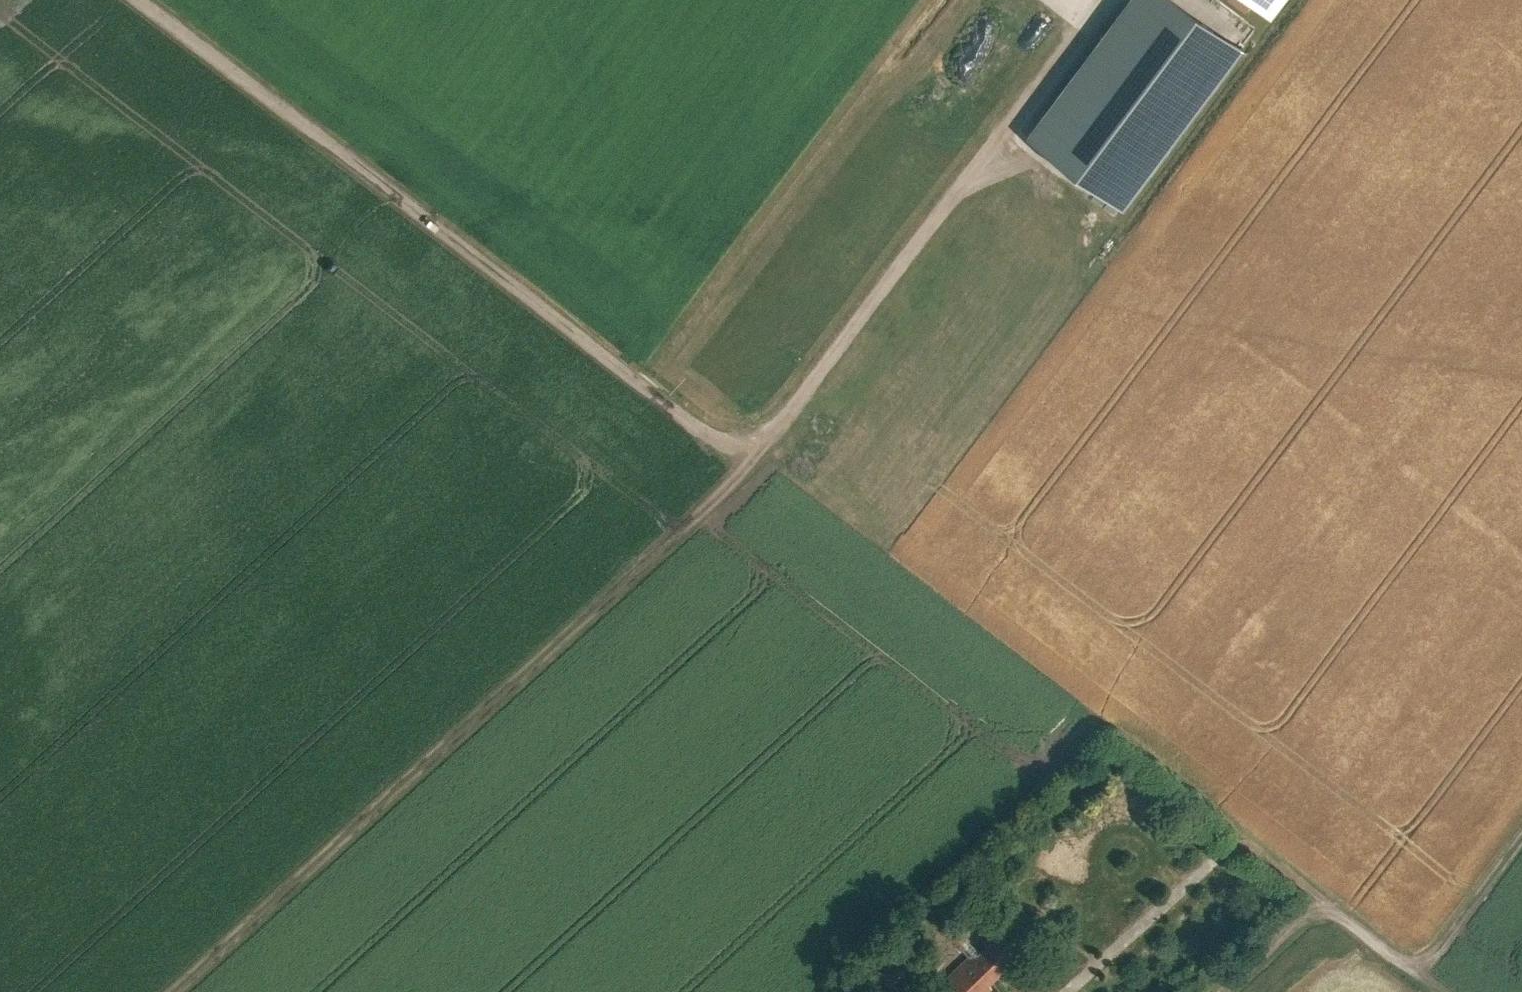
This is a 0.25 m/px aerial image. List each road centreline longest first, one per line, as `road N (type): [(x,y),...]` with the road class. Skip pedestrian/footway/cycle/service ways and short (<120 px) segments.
road 1 (track): [(174,991),(702,513),(1103,0)]
road 2 (track): [(1070,991),(1239,838),(1417,978),(1521,839)]

